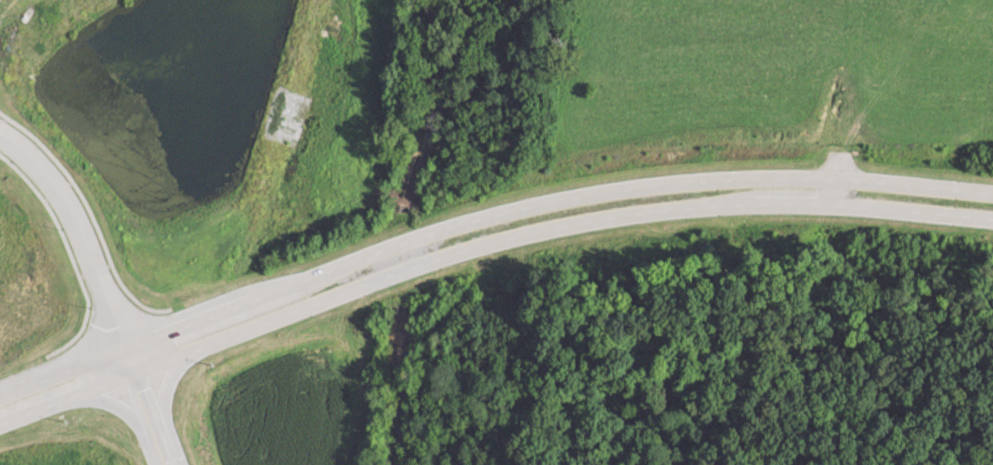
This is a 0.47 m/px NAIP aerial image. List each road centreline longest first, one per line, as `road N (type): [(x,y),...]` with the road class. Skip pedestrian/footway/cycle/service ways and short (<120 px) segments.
road 1 (tertiary): [(992,191),(750,176),(579,194),(411,238),(114,352)]
road 2 (tertiary): [(126,375),(431,258),(571,222),(773,202),(992,216)]
road 3 (secondary): [(0,423),(126,375)]
road 4 (residential): [(114,352),(163,464)]
road 5 (secondary): [(114,352),(0,396)]

